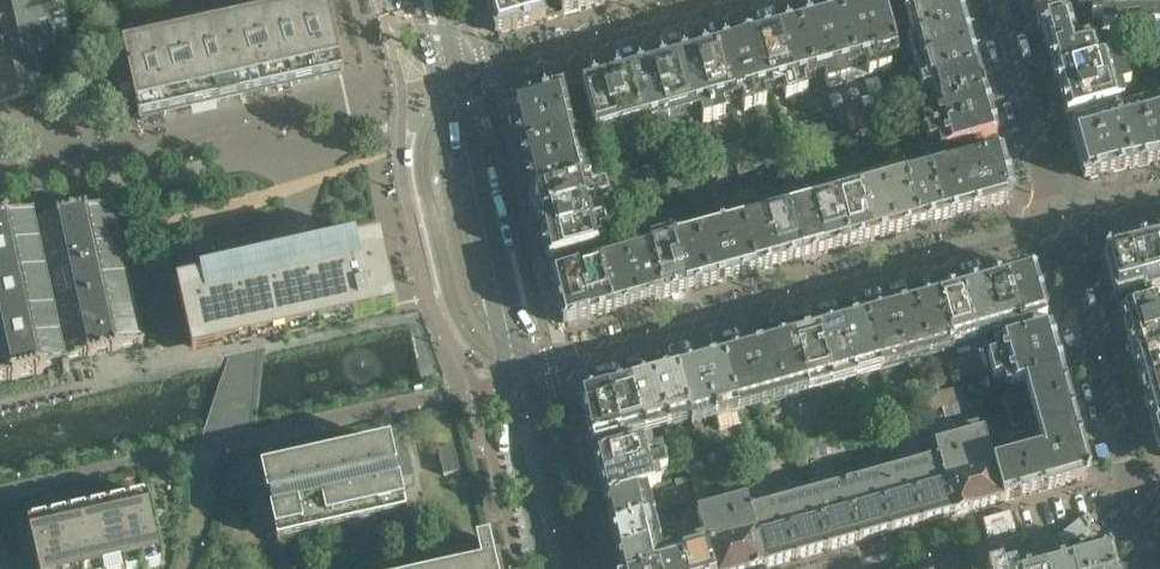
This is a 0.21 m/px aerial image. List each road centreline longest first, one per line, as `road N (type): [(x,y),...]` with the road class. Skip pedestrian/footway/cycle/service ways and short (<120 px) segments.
road 1 (residential): [(516,381),(1008,244),(1061,221)]
road 2 (tertiary): [(516,381),(448,72)]
road 3 (residential): [(1138,507),(1061,221)]
road 4 (residential): [(734,0),(484,70),(448,72)]
road 5 (residential): [(1061,221),(999,0)]
road 6 (tertiary): [(575,568),(540,426),(516,381)]
road 7 (tertiary): [(516,381),(514,430),(546,568)]
road 8 (residential): [(992,551),(1138,507)]

